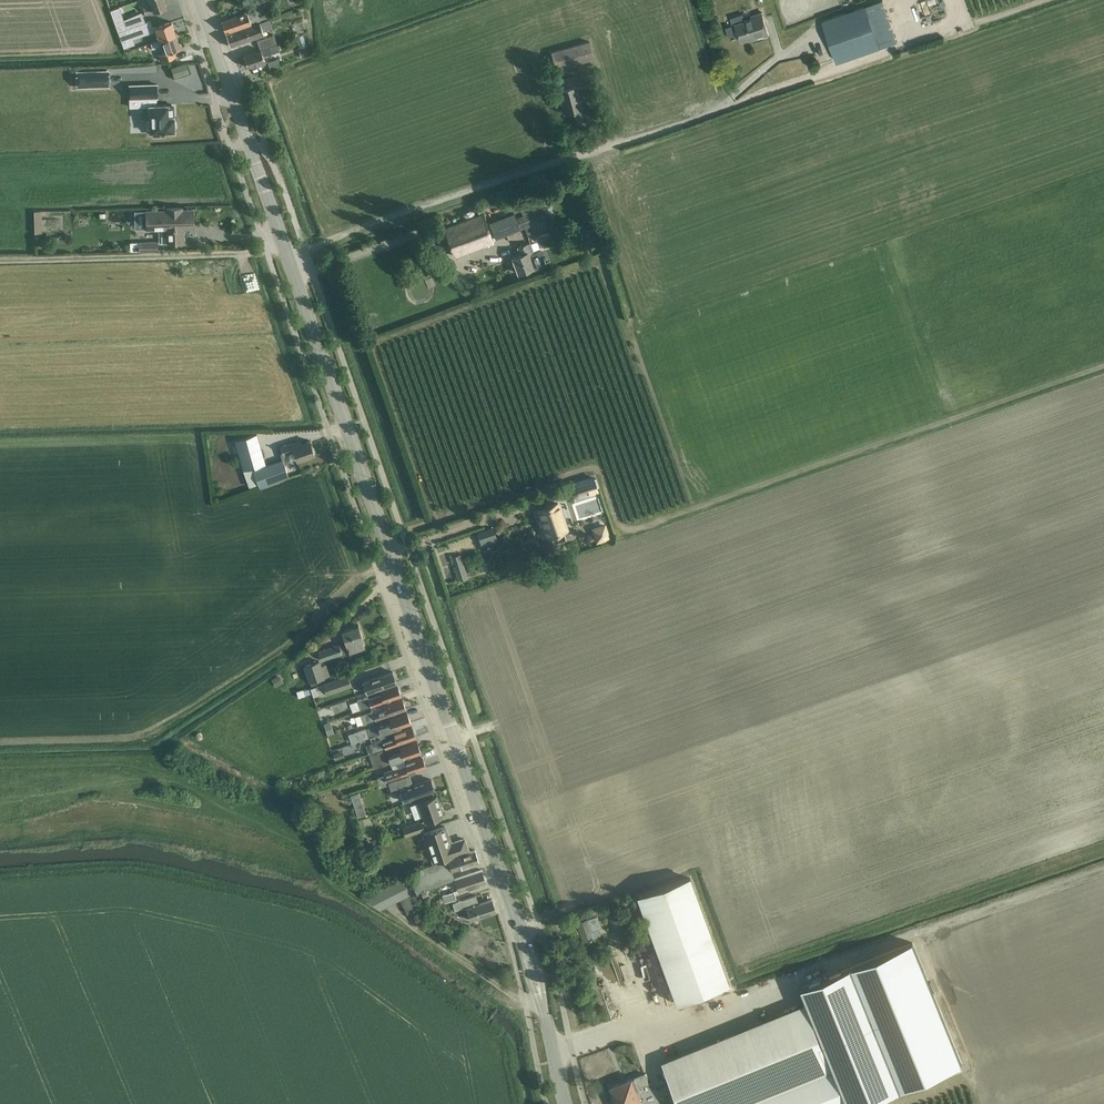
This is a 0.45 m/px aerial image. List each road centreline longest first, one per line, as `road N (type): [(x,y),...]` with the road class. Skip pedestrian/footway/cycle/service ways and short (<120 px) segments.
road 1 (tertiary): [(527,947),(287,256)]
road 2 (track): [(1103,873),(762,994),(555,1055)]
road 3 (unclassified): [(287,256),(711,114),(796,45)]
road 4 (track): [(283,242),(249,254),(0,263)]
road 5 (tertiary): [(287,256),(199,0)]
road 6 (track): [(916,41),(1037,0)]

